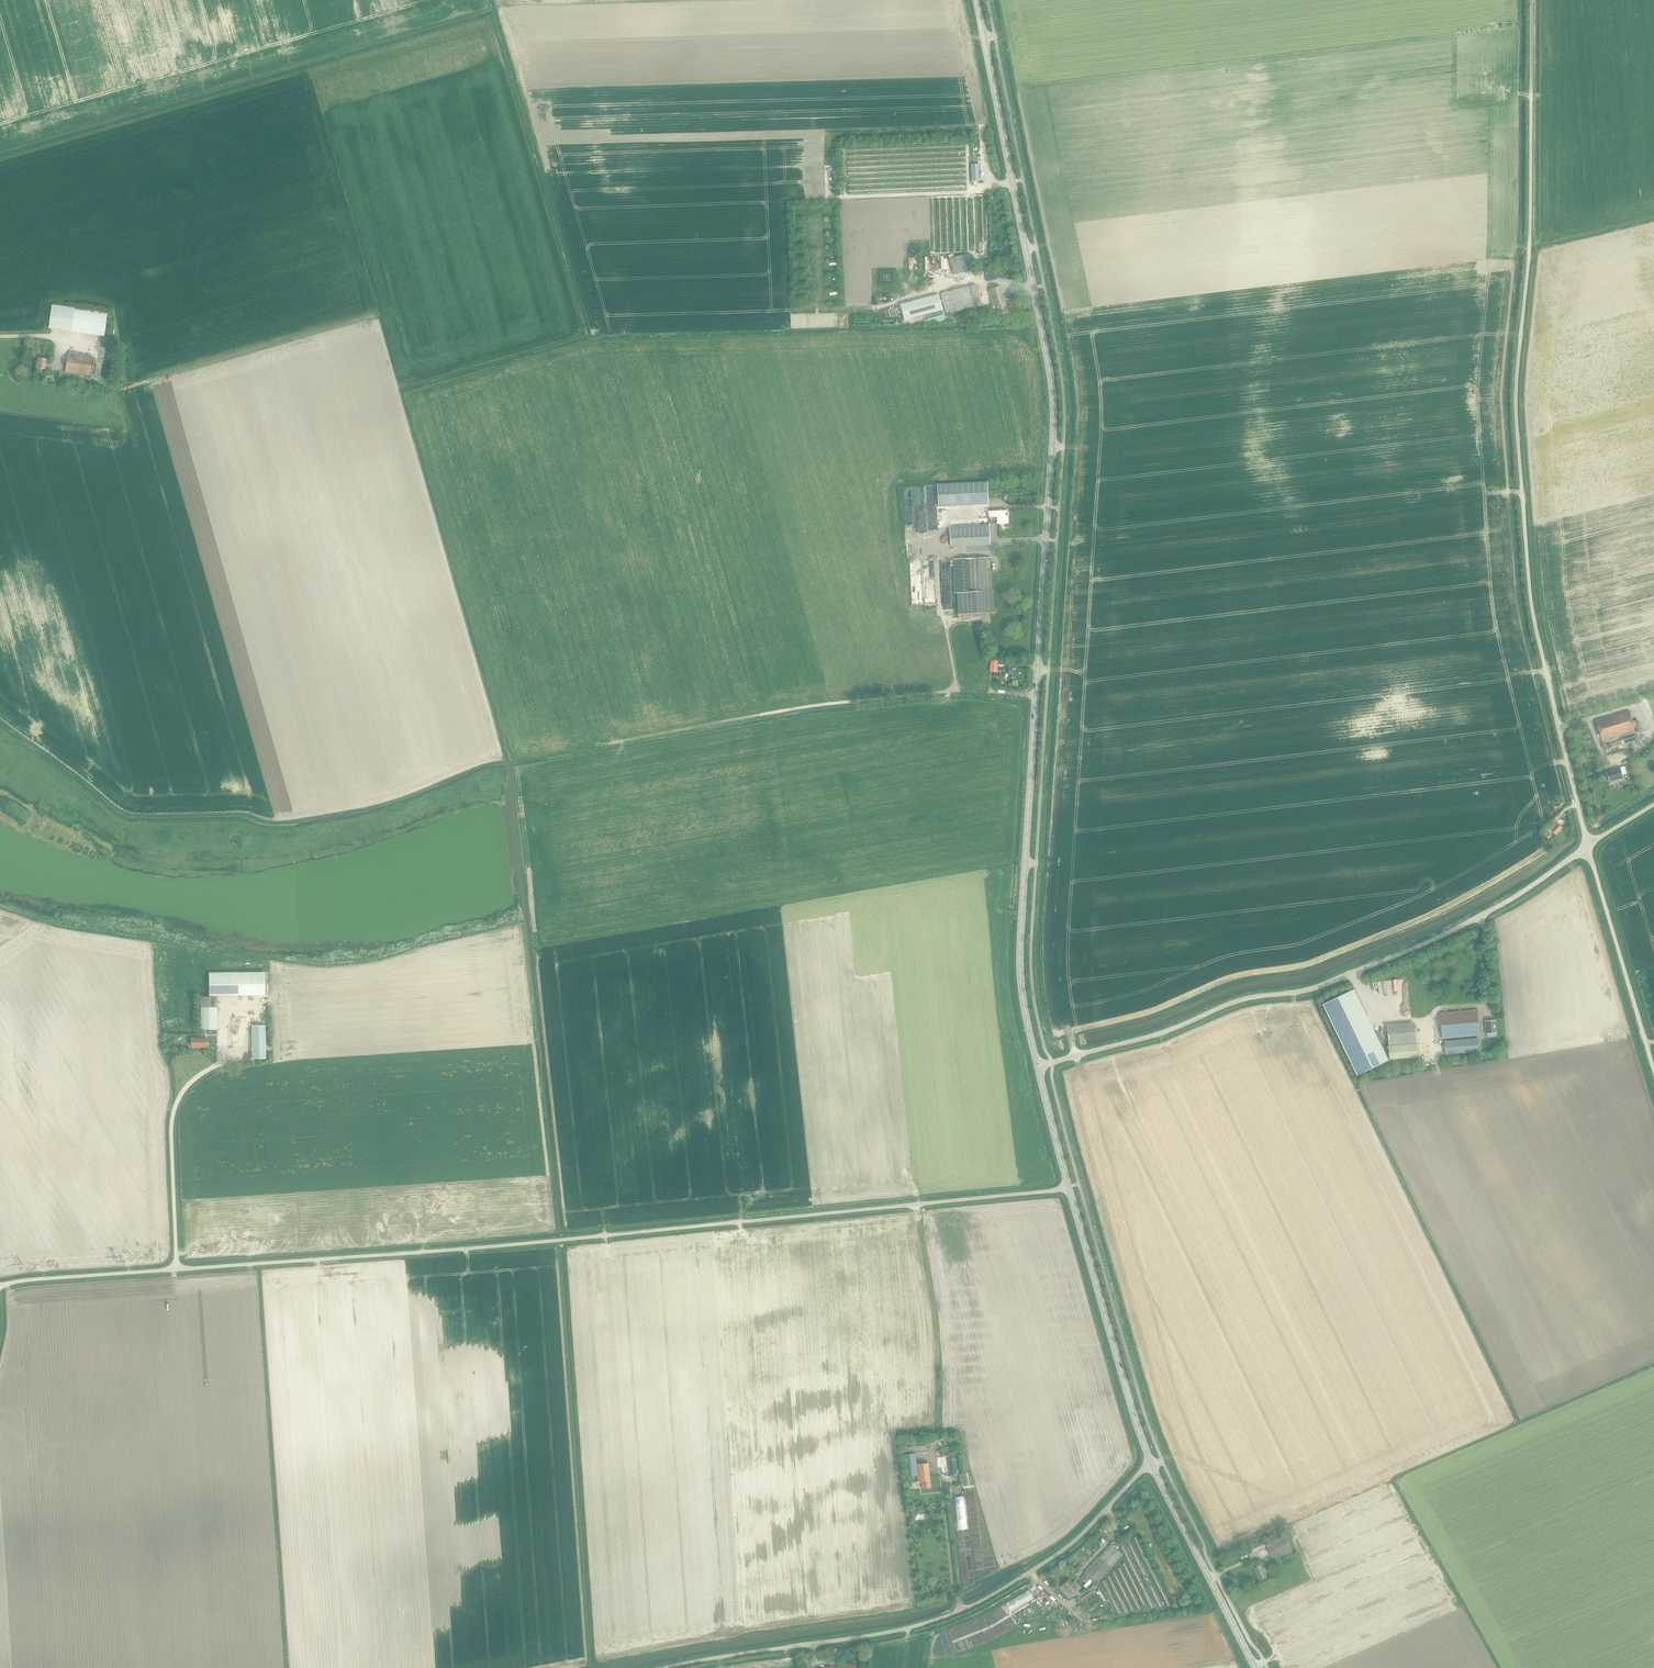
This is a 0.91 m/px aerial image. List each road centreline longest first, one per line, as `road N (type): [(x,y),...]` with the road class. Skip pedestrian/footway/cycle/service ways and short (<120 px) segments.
road 1 (tertiary): [(1037,1067),(1020,974),(1054,413),(976,0)]
road 2 (unclassified): [(0,1285),(546,1242),(1069,1187)]
road 3 (unclassified): [(1587,846),(1533,622),(1516,441),(1530,229),(1530,0)]
road 4 (unclassified): [(1037,1067),(1355,972),(1476,917),(1587,846)]
road 5 (unclassified): [(664,1667),(889,1634),(961,1611)]
road 6 (tertiary): [(1152,1465),(1069,1187)]
road 7 (track): [(115,389),(381,315)]
road 8 (unclassified): [(961,1611),(1069,1546),(1152,1465)]
road 9 (unclassified): [(1653,1076),(1587,846)]
road 10 (tertiary): [(1253,1667),(1152,1465)]
road 11 (unclassified): [(961,1611),(942,1481),(958,1479)]
road 12 (tertiary): [(1069,1187),(1037,1067)]

